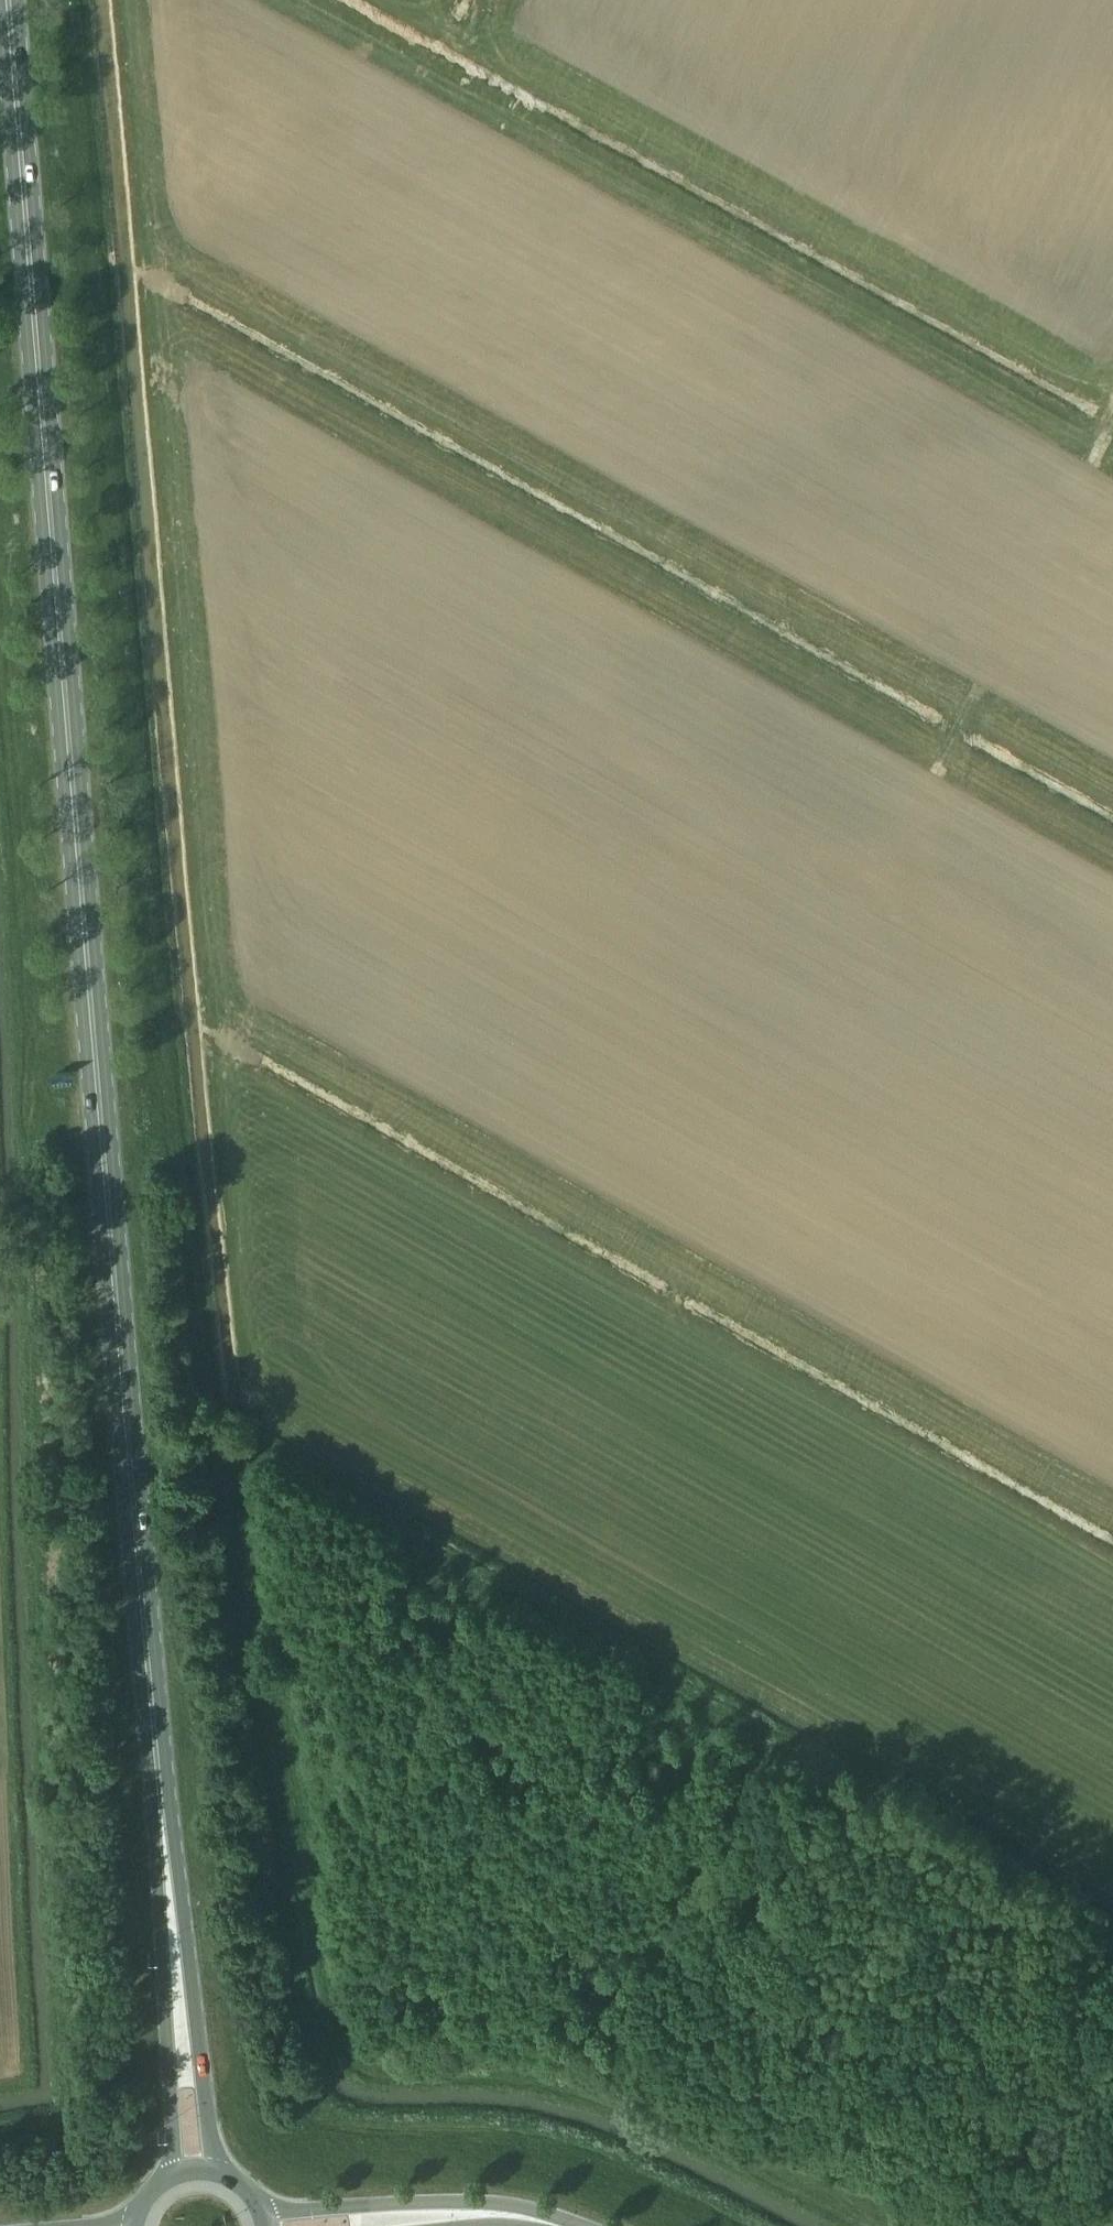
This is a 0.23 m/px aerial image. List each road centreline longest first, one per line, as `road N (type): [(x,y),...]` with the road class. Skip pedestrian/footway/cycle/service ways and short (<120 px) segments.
road 1 (primary): [(158,1760),(12,0)]
road 2 (primary): [(225,2178),(158,1760)]
road 3 (primary): [(158,1760),(172,2183)]
road 4 (secondary): [(340,2225),(479,2216),(555,2225)]

